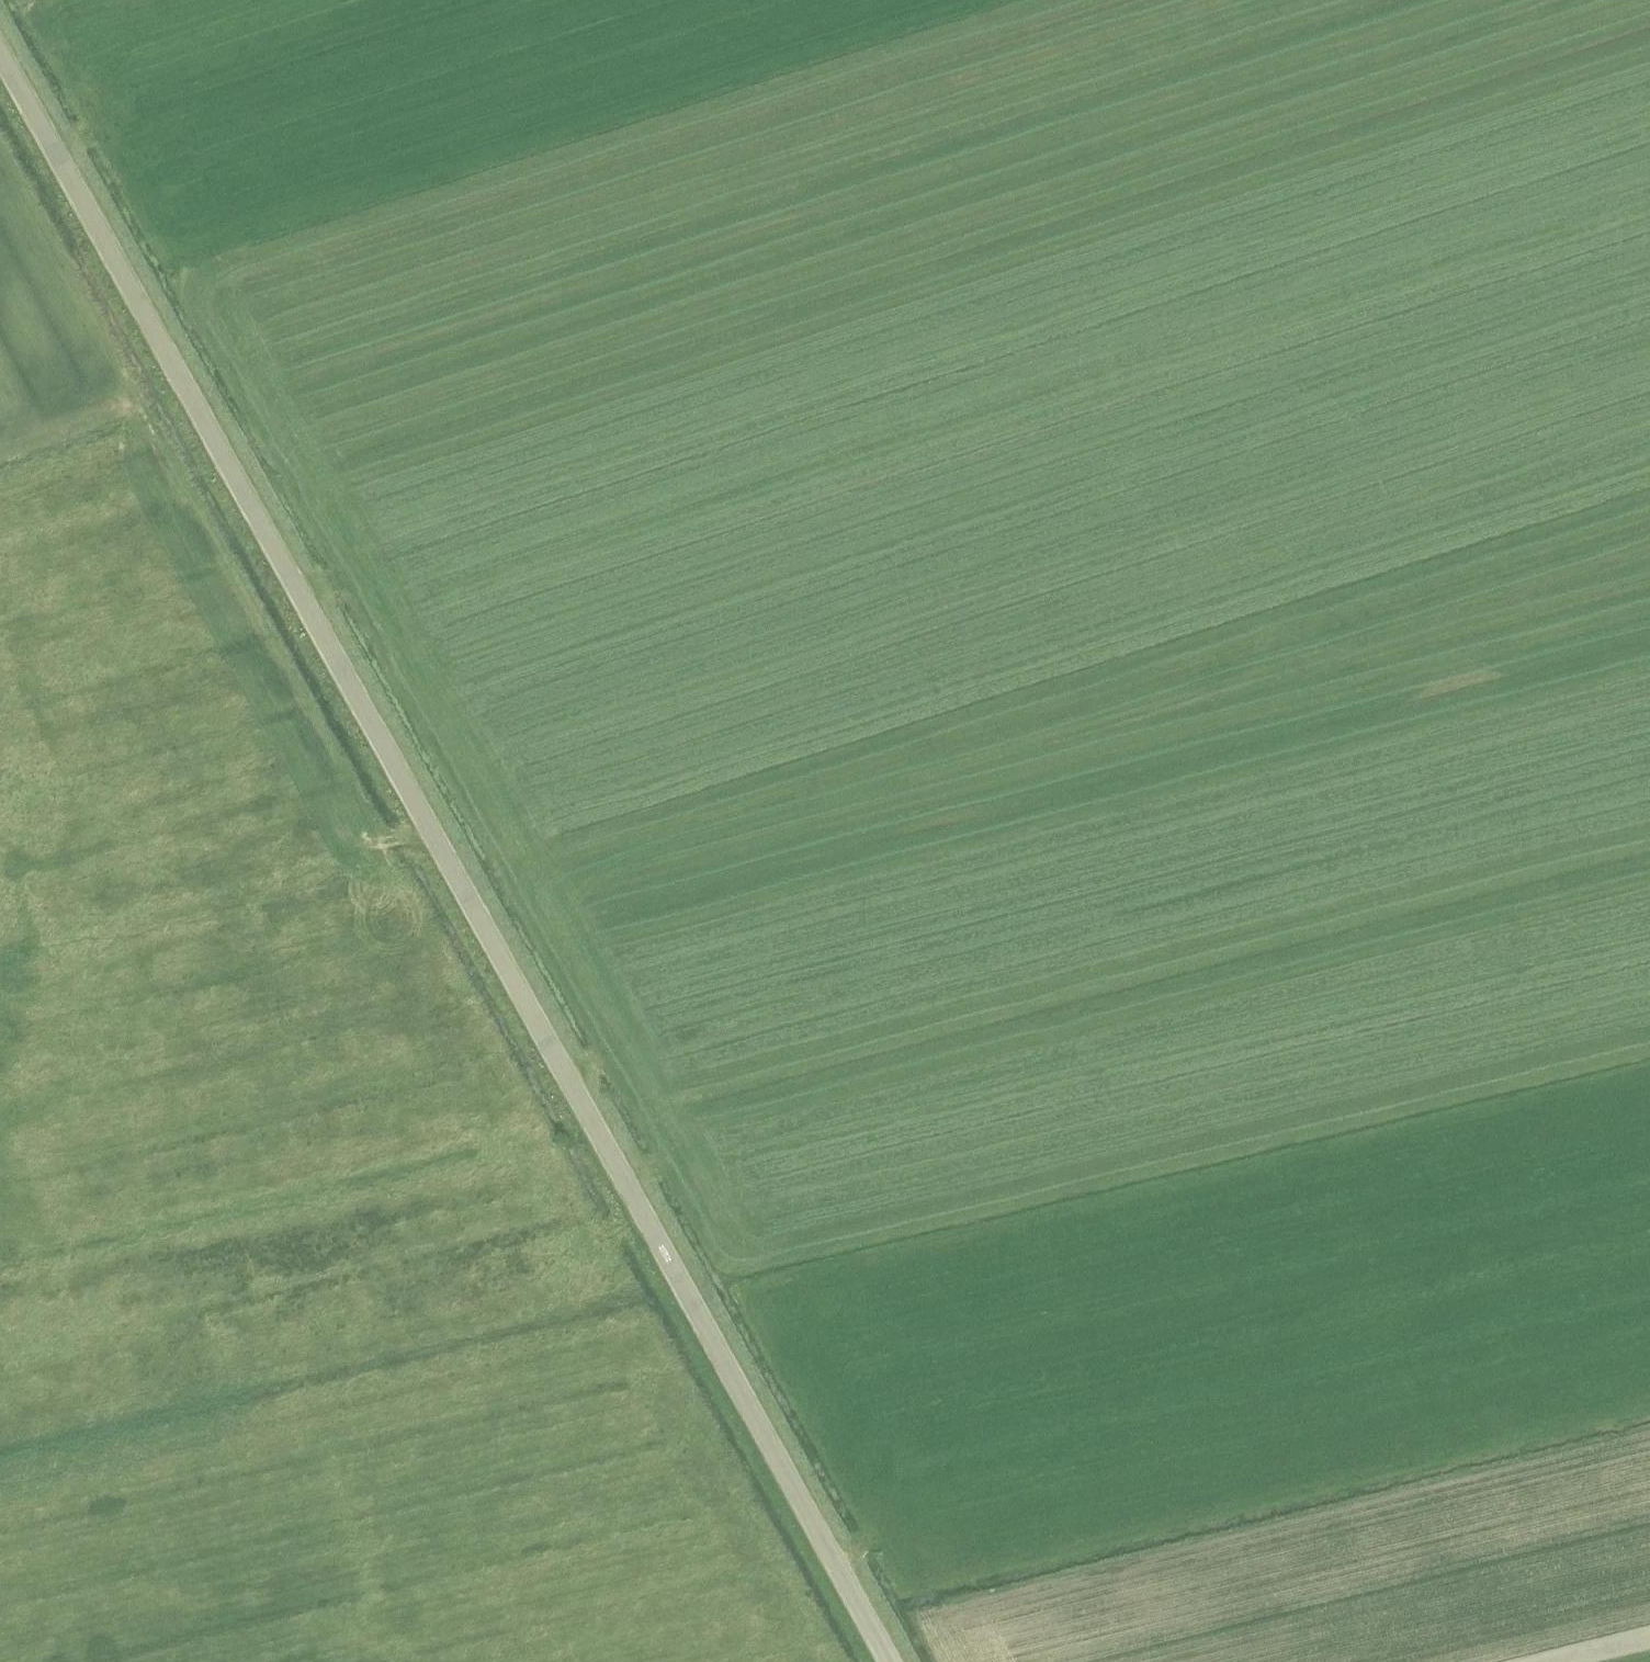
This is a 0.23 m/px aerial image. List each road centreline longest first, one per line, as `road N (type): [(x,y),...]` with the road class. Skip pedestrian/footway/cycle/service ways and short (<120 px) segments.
road 1 (unclassified): [(891,1661),(0,45)]

